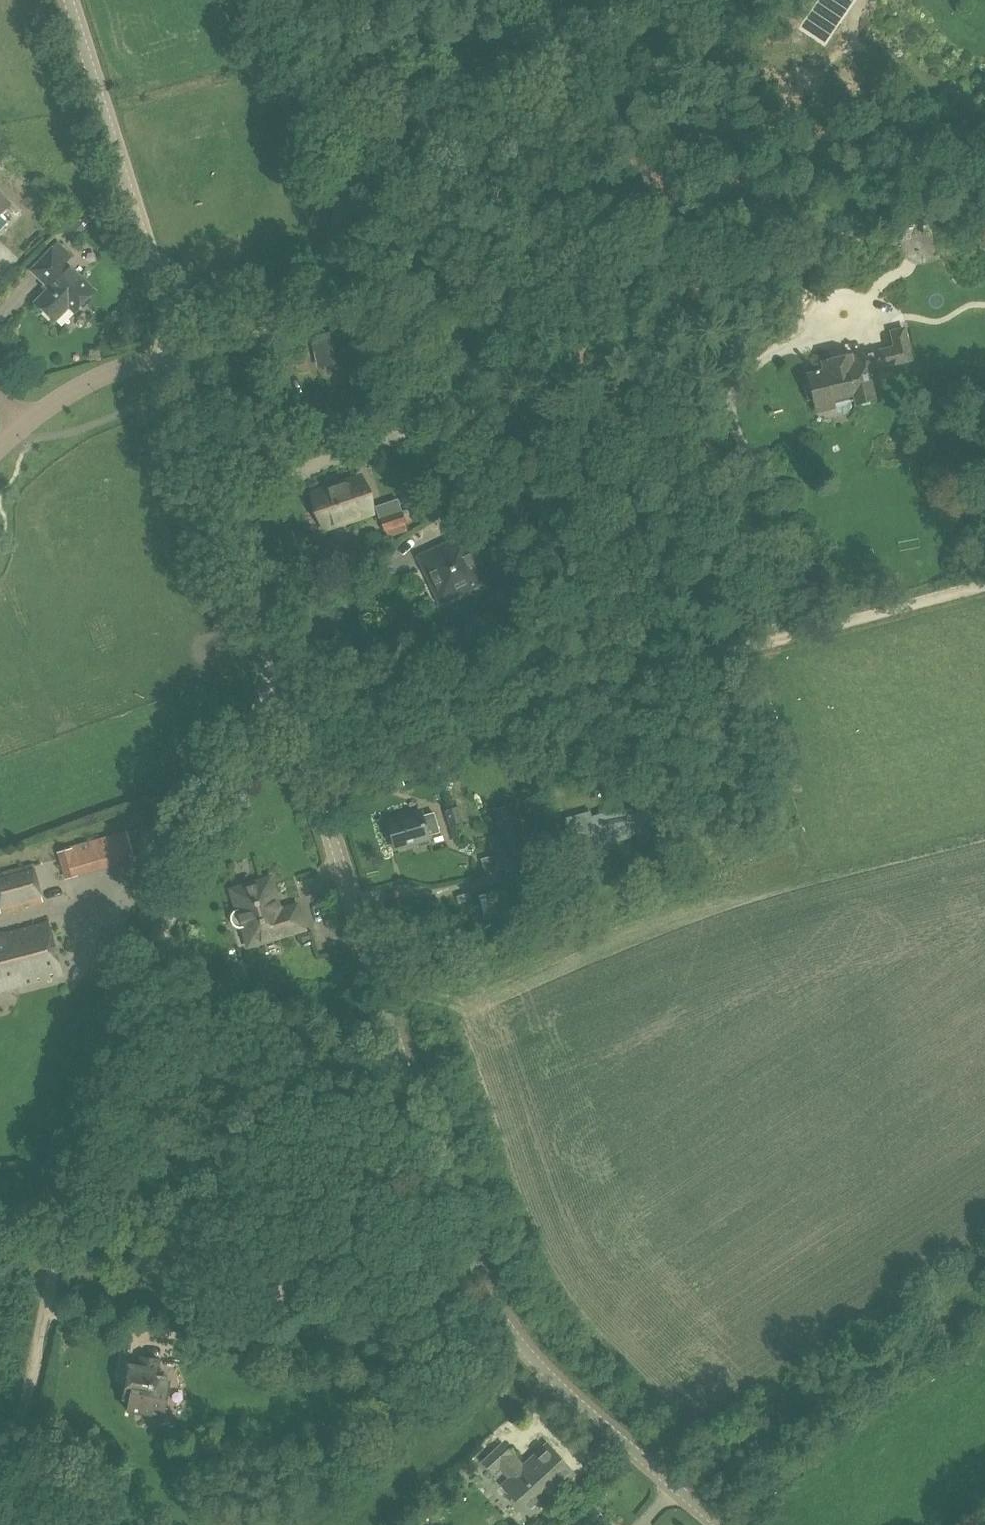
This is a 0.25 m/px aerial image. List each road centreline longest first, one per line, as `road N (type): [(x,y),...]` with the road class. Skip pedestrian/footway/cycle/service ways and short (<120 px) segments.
road 1 (unclassified): [(709,1524),(513,1358),(469,1287),(178,350)]
road 2 (track): [(303,752),(378,728),(463,727),(984,574)]
road 3 (track): [(282,682),(236,765),(163,931),(70,1209),(43,1335)]
road 4 (track): [(280,307),(329,260),(365,156),(617,0)]
road 5 (unclassified): [(178,350),(72,0)]
road 6 (residential): [(21,429),(79,388),(178,350)]
road 7 (track): [(43,1335),(0,1470)]

